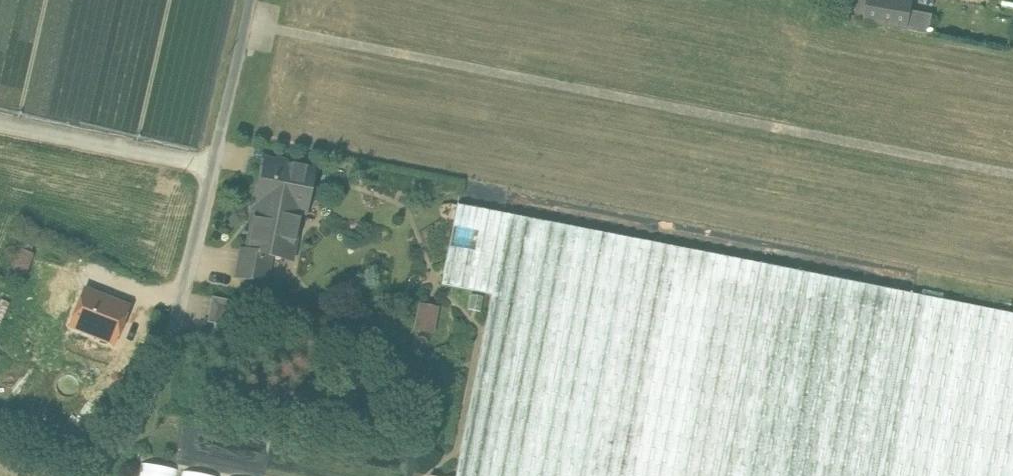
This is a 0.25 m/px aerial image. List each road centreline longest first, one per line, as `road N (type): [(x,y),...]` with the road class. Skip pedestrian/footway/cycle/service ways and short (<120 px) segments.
road 1 (track): [(244,22),(1012,175)]
road 2 (residential): [(249,0),(153,390)]
road 3 (track): [(0,124),(211,166)]

